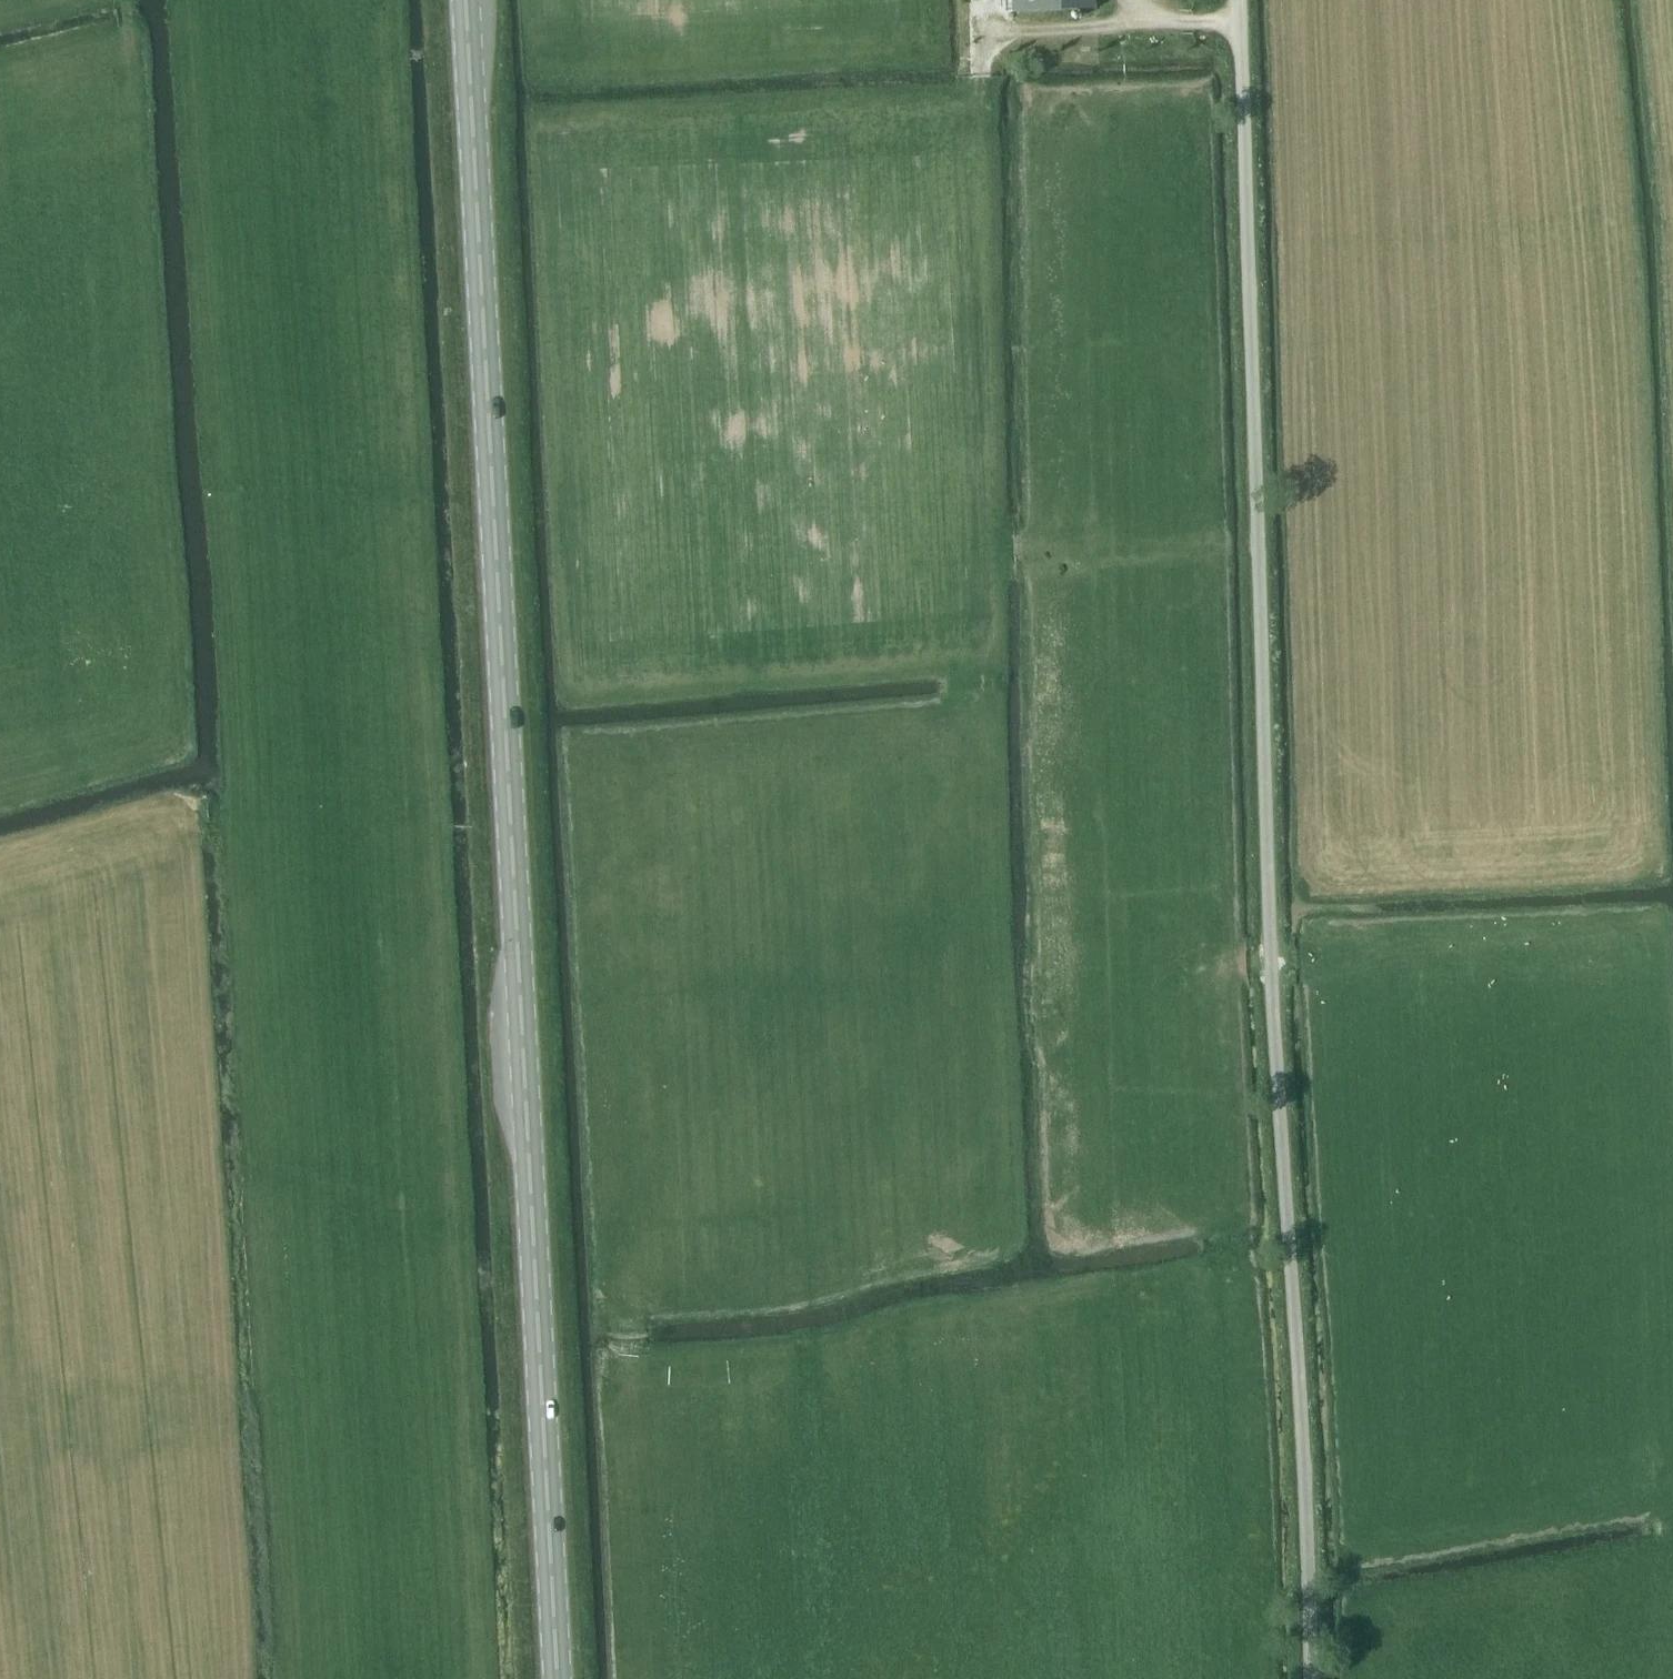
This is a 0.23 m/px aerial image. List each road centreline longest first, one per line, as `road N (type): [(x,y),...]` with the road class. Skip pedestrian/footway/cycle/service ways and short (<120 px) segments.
road 1 (primary): [(557,1678),(465,0)]
road 2 (unclassified): [(1312,1678),(1271,930),(1240,0)]

